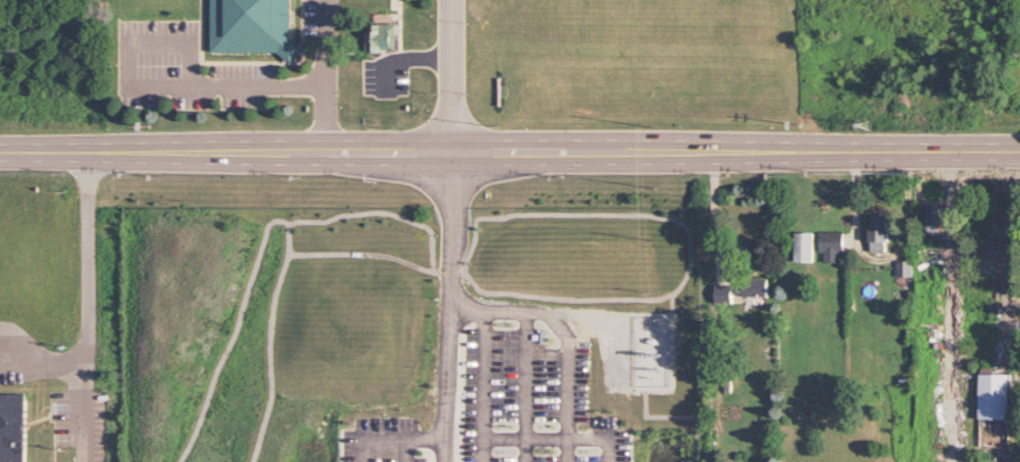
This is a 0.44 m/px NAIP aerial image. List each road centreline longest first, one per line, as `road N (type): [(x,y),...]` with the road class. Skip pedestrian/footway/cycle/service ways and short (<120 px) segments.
road 1 (tertiary): [(1019,148),(0,148)]
road 2 (residential): [(455,147),(455,0)]

